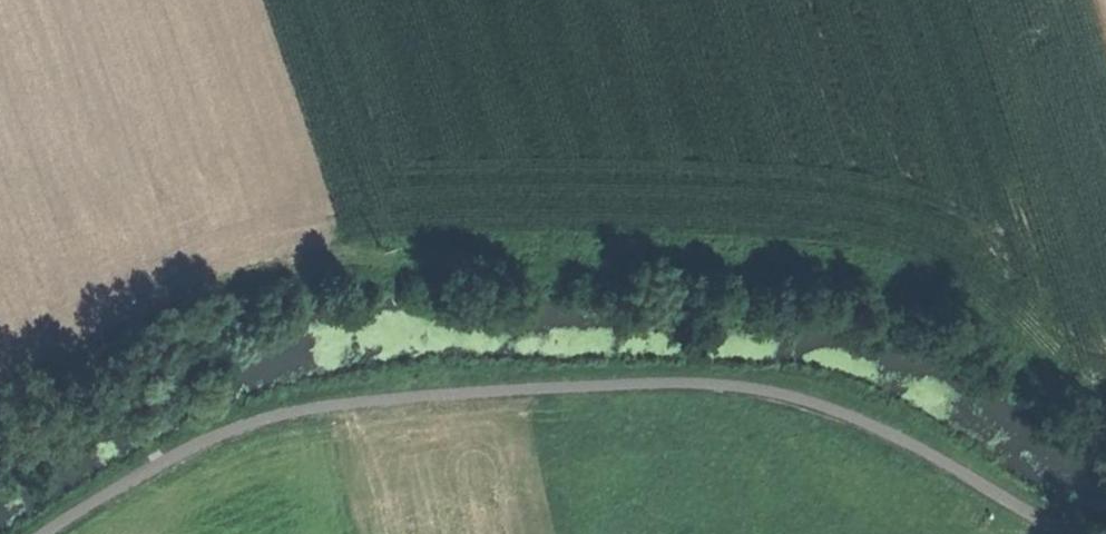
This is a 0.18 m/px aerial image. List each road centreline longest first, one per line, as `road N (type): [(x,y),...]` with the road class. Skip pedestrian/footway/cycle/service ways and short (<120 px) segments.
road 1 (track): [(971,0),(1105,395)]

